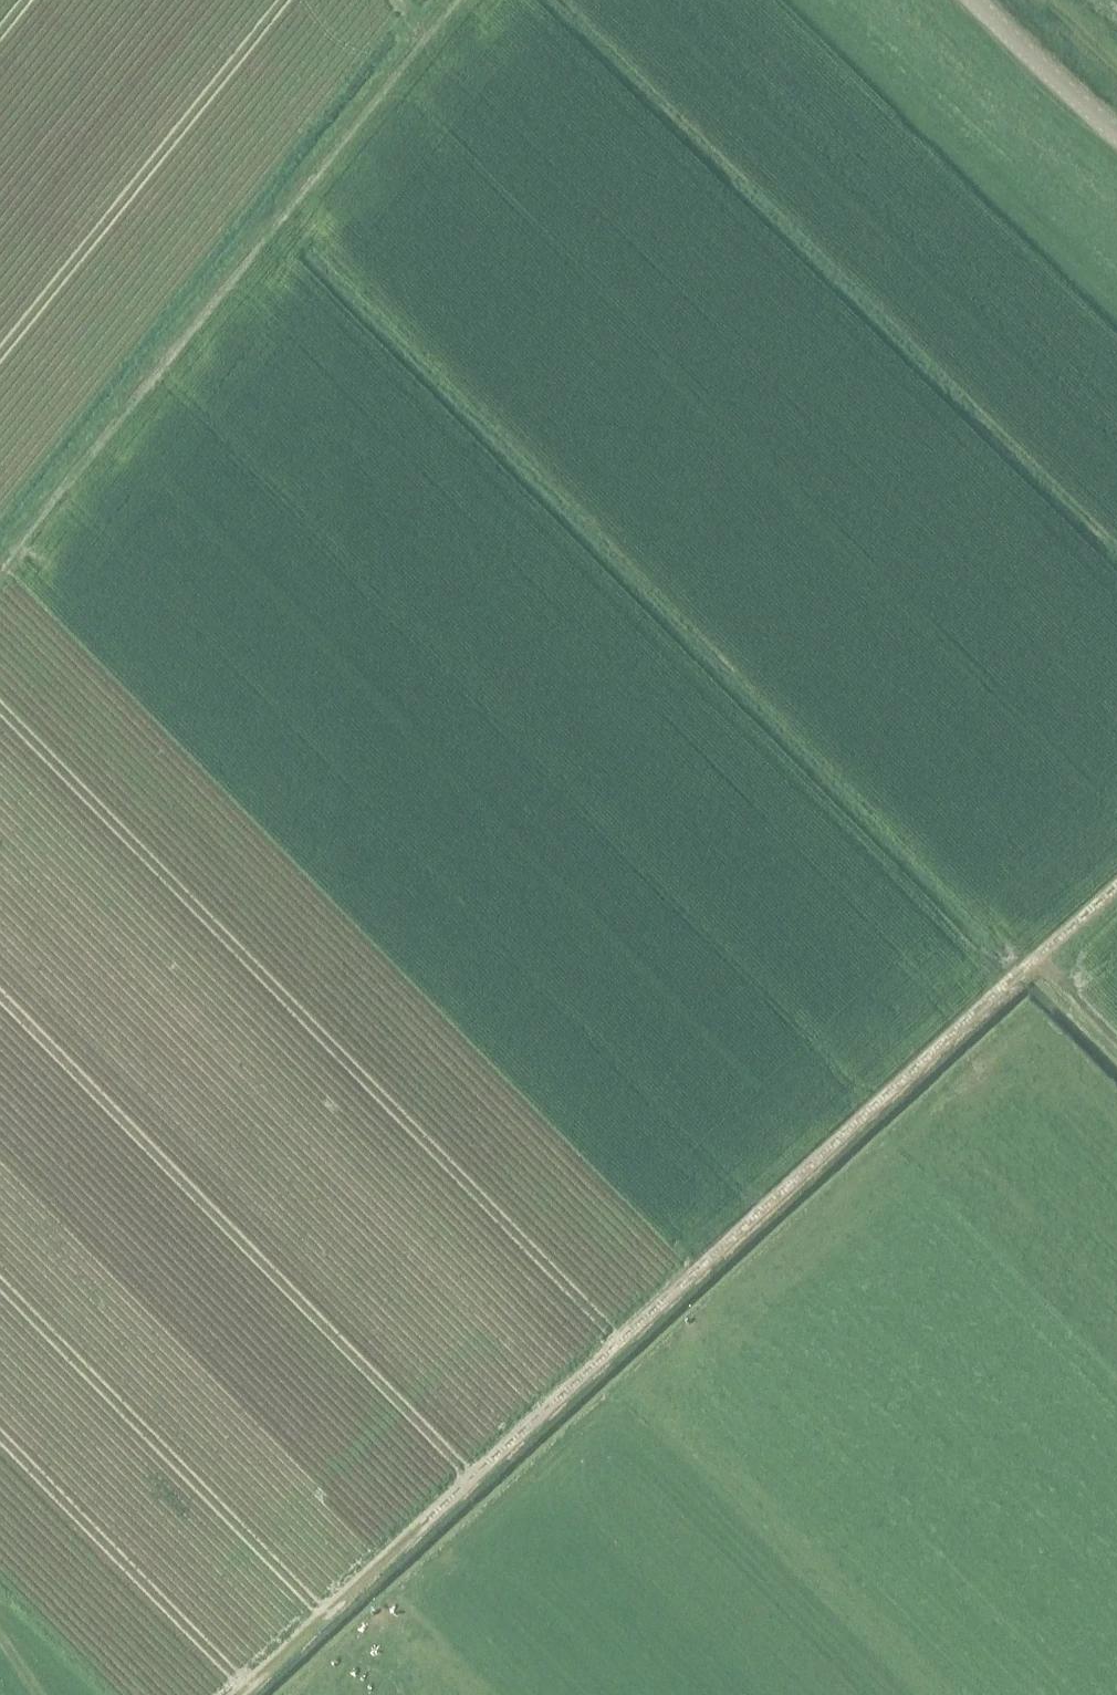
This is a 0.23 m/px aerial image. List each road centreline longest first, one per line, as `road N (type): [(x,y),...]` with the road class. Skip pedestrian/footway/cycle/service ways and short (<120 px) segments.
road 1 (tertiary): [(1116,136),(973,0)]

